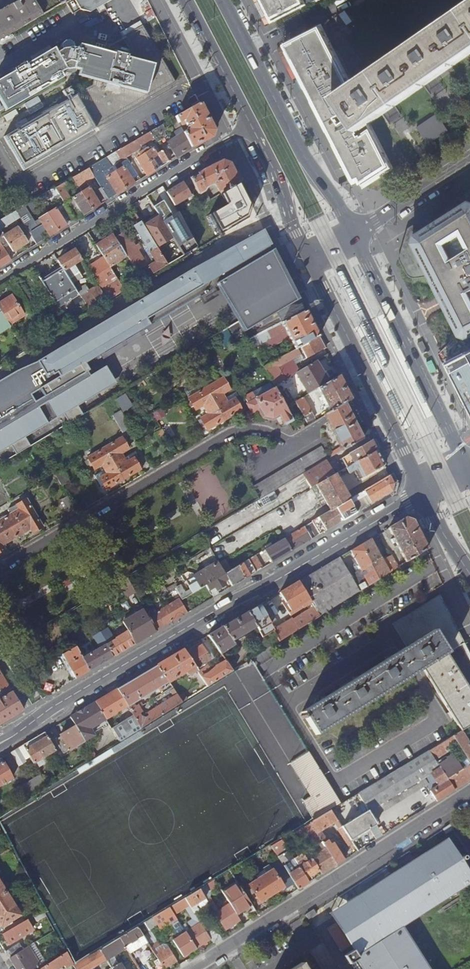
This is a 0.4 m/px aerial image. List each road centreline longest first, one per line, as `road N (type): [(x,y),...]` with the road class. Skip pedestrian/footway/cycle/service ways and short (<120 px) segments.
road 1 (secondary): [(0,742),(422,490)]
road 2 (residential): [(469,793),(193,968)]
road 3 (residential): [(252,126),(0,278)]
road 4 (primary): [(354,236),(222,0)]
road 5 (primary): [(466,466),(354,236)]
road 6 (primary): [(310,262),(422,490)]
road 7 (primary): [(252,126),(310,262)]
road 8 (primary): [(185,0),(252,126)]
road 9 (tertiary): [(469,159),(354,236)]

